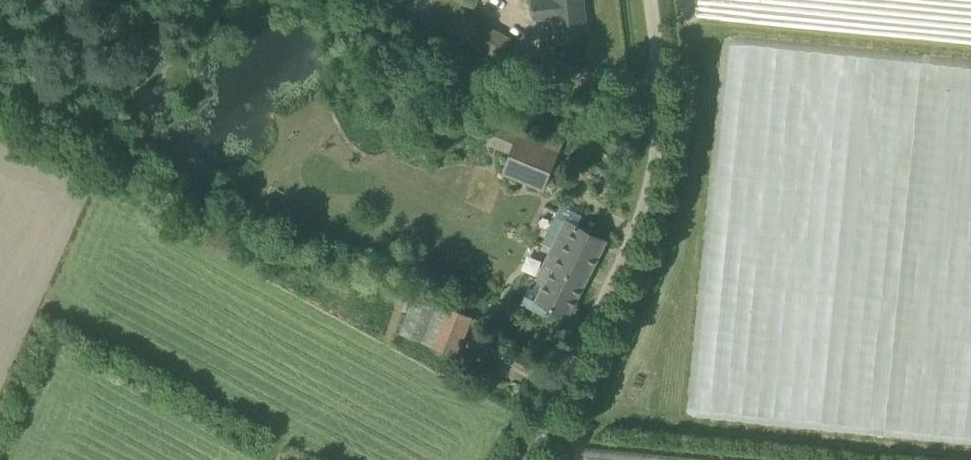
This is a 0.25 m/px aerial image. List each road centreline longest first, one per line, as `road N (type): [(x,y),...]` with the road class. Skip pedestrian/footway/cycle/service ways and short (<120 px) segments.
road 1 (unclassified): [(545,459),(638,259),(666,174),(670,81),(661,0)]

